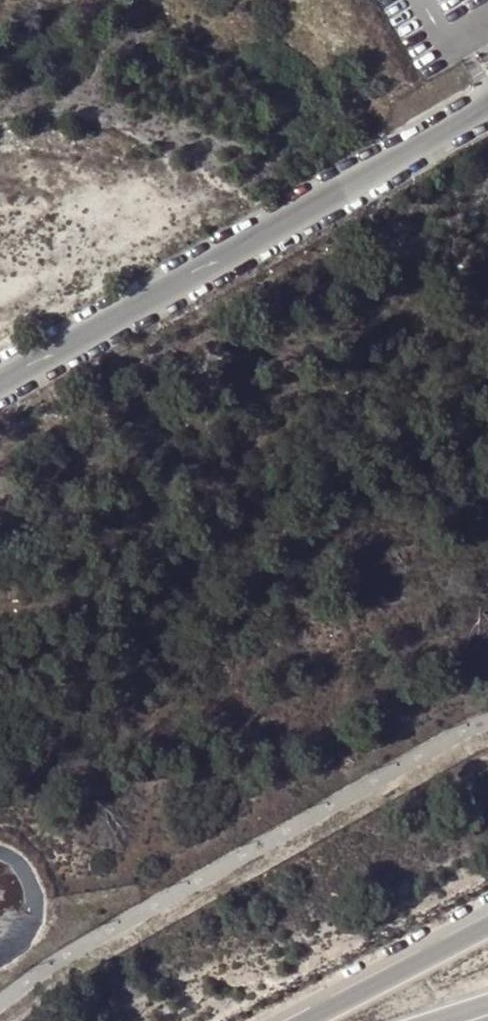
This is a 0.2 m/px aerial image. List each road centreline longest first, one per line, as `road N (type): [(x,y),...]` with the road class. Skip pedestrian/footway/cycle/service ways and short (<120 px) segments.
road 1 (tertiary): [(0,383),(487,107)]
road 2 (trunk): [(487,928),(309,1020)]

